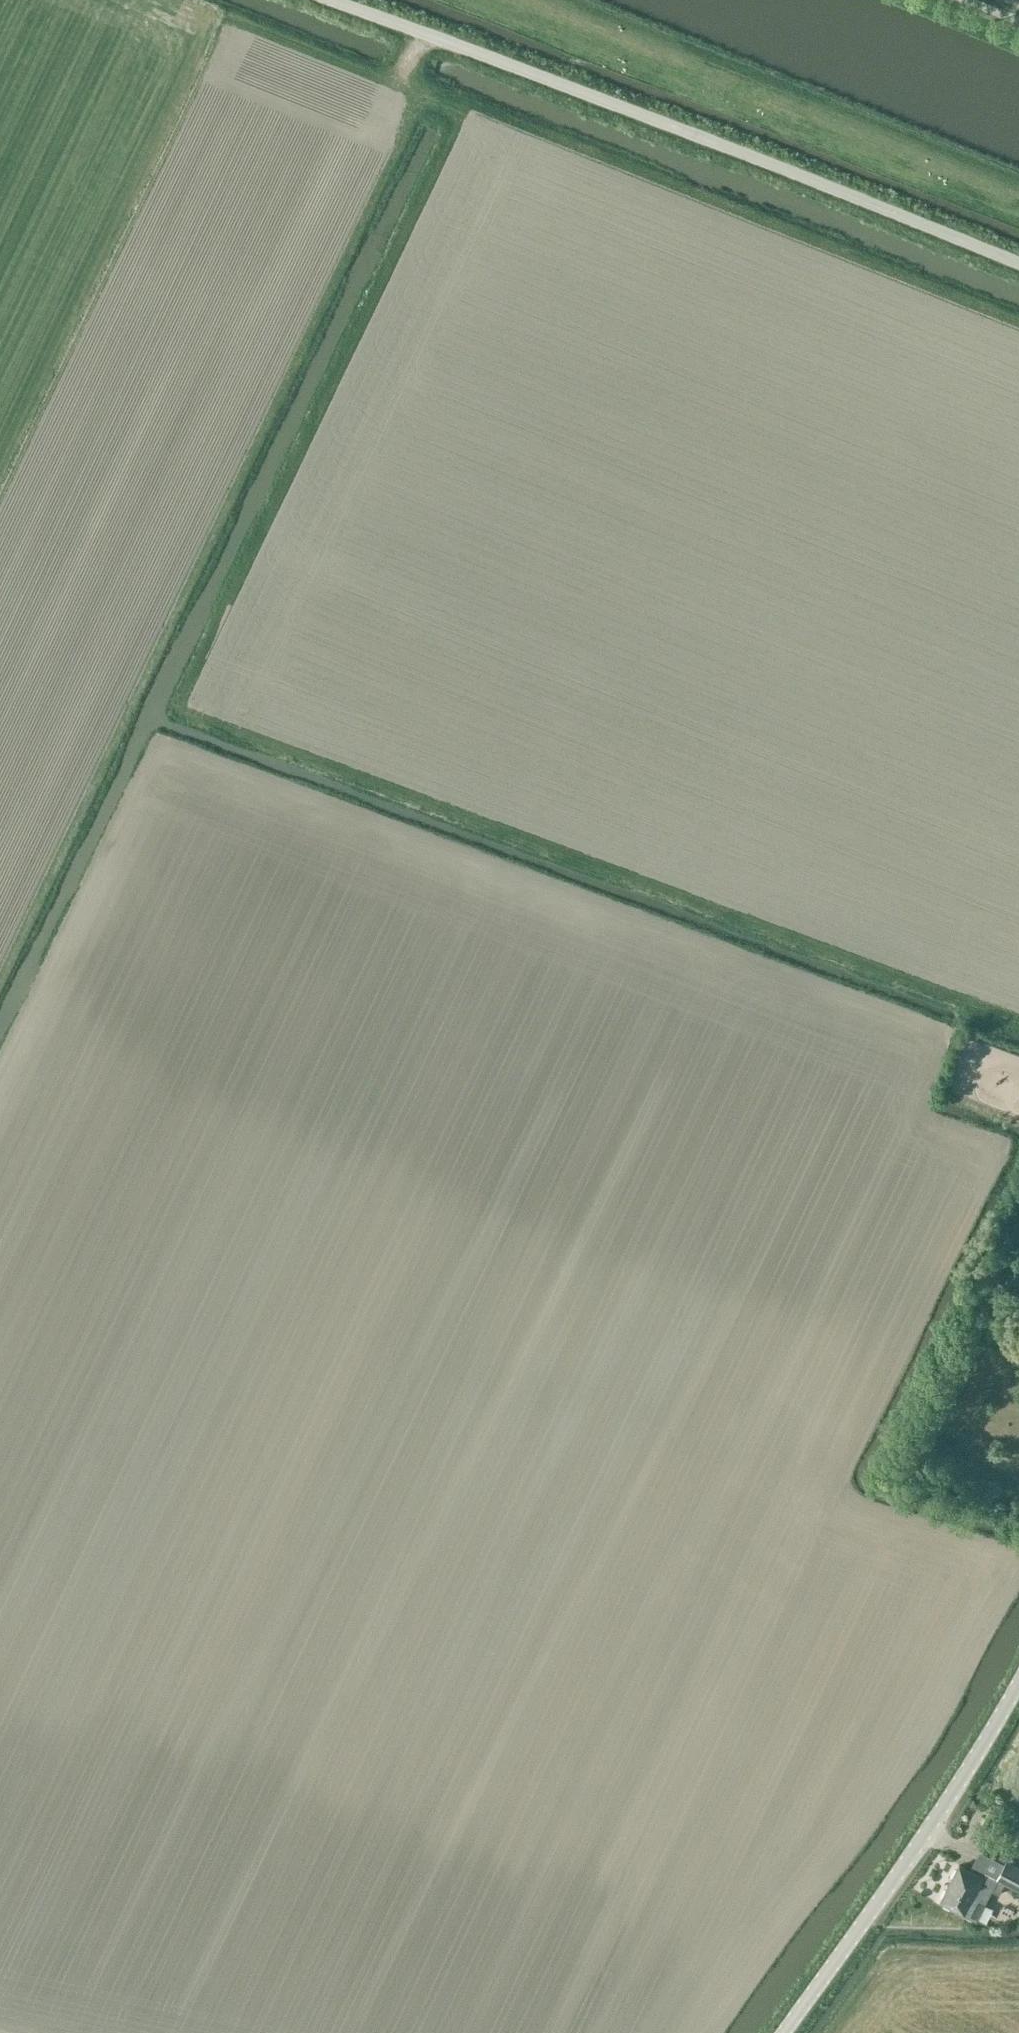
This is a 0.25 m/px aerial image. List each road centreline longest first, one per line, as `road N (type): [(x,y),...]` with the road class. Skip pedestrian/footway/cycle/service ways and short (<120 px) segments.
road 1 (unclassified): [(1018,264),(335,0)]
road 2 (tertiary): [(1018,1680),(916,1848),(781,2032)]

